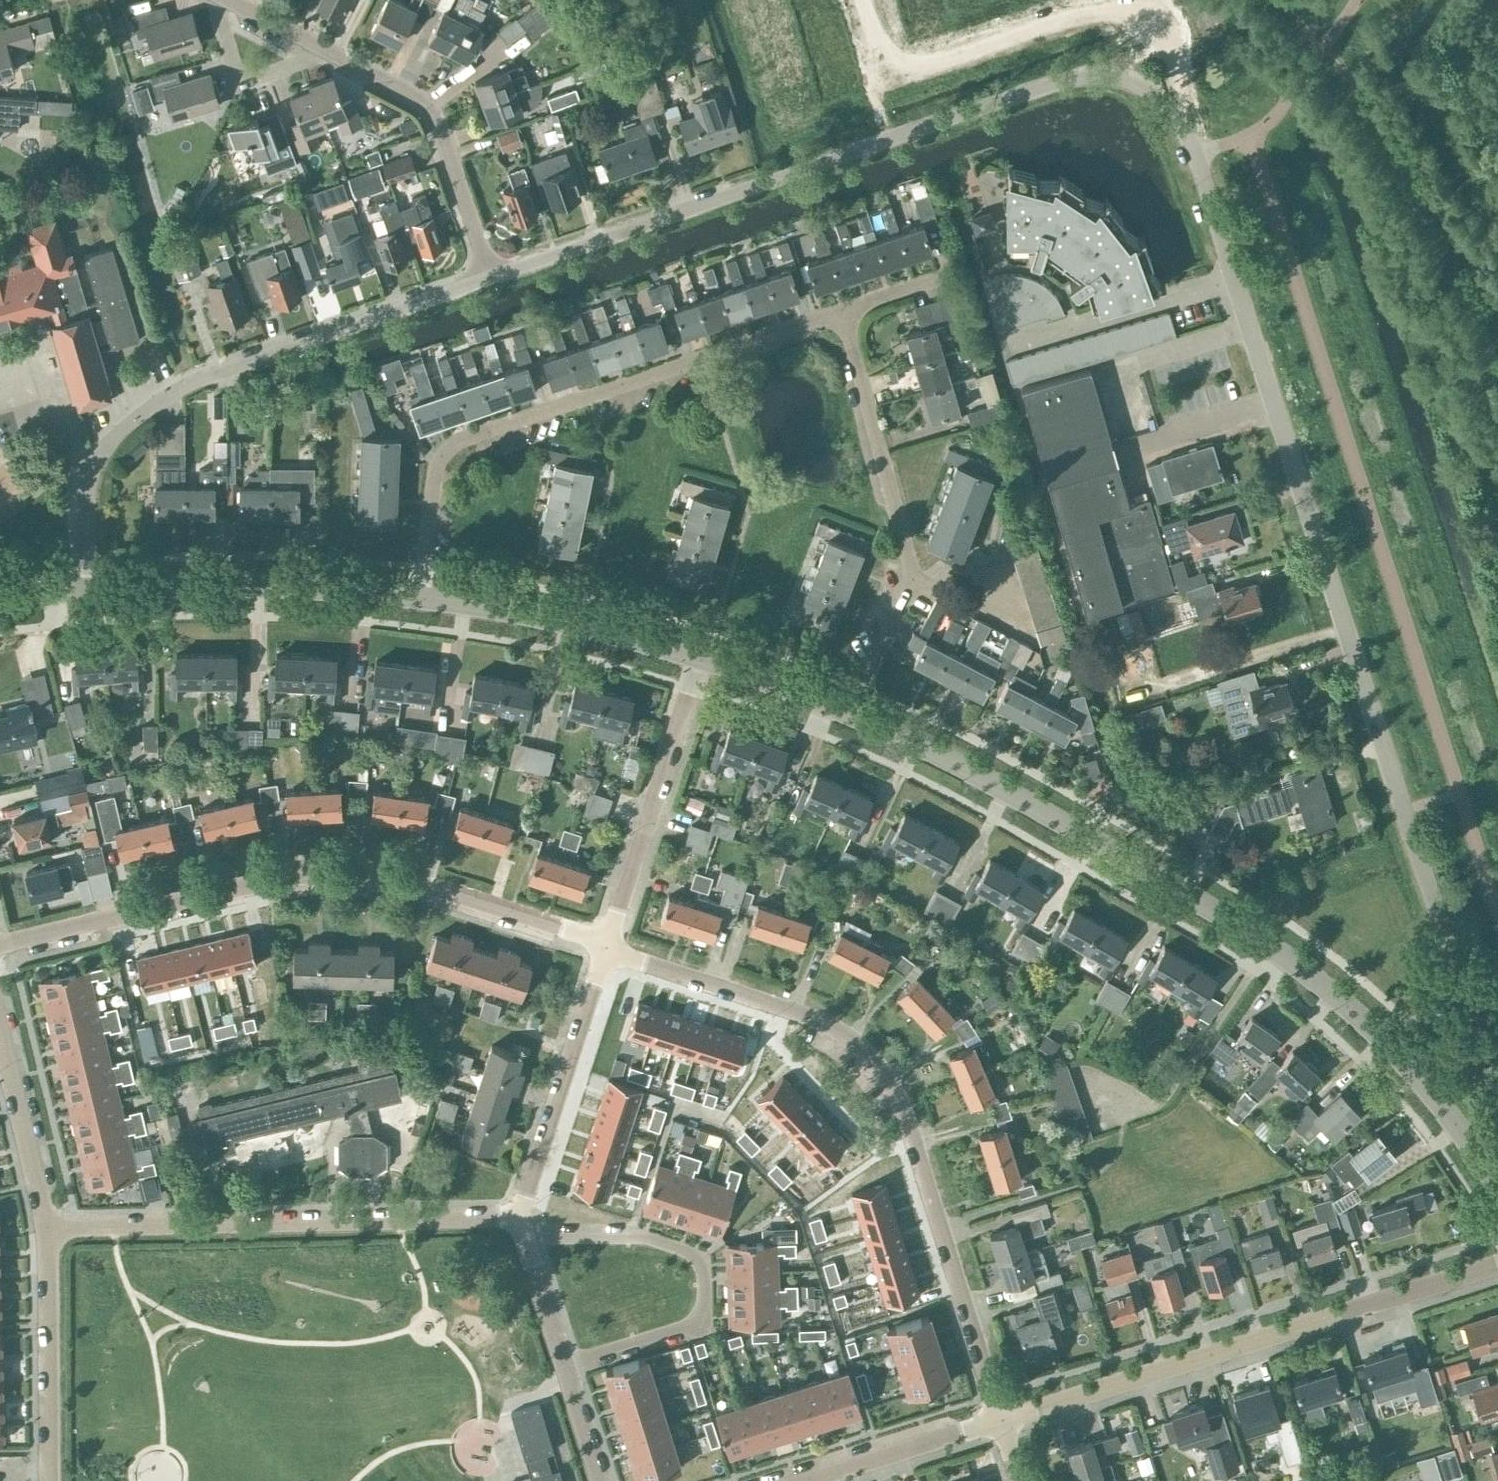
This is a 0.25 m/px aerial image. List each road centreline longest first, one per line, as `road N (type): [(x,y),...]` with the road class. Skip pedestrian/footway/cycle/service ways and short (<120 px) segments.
road 1 (residential): [(1393,1050),(1420,1025),(1443,985),(1444,938),(1195,154)]
road 2 (residential): [(999,1421),(903,1112),(881,1071),(814,1019),(605,951)]
road 3 (residential): [(490,277),(1060,82),(1122,76)]
road 4 (unclassified): [(851,716),(961,767),(1261,939),(1393,1050)]
road 5 (residential): [(607,943),(436,888),(339,873),(262,882),(0,944)]
road 6 (residential): [(91,589),(85,466),(136,417),(222,369),(490,277)]
road 7 (residential): [(842,311),(457,442),(436,469),(419,598)]
road 8 (residential): [(999,1421),(1497,1264)]
road 9 (residential): [(45,1227),(519,1217)]
road 10 (residential): [(851,716),(912,581),(842,311)]
road 11 (residential): [(565,1367),(704,1324),(703,1264),(695,1252),(638,1234),(526,1241)]
road 12 (residential): [(1165,48),(1153,21),(1121,10),(894,80),(865,0)]
road 13 (unclassified): [(91,589),(248,586),(419,598)]
road 14 (residential): [(316,44),(430,108),(490,277)]
road 15 (residential): [(607,943),(699,659)]
road 16 (unclassified): [(419,598),(552,620),(699,659)]
road 17 (residential): [(519,1217),(605,951)]
road 18 (residential): [(49,1480),(45,1227)]
road 19 (residential): [(806,1480),(999,1421)]
road 20 (residential): [(45,1227),(0,1034)]
road 21 (residential): [(223,0),(218,13),(240,85),(309,58),(316,44)]
road 22 (unclassified): [(1393,1050),(1497,1188)]
road 23 (unclassified): [(699,659),(851,716)]
road 24 (residential): [(565,1367),(526,1241)]

